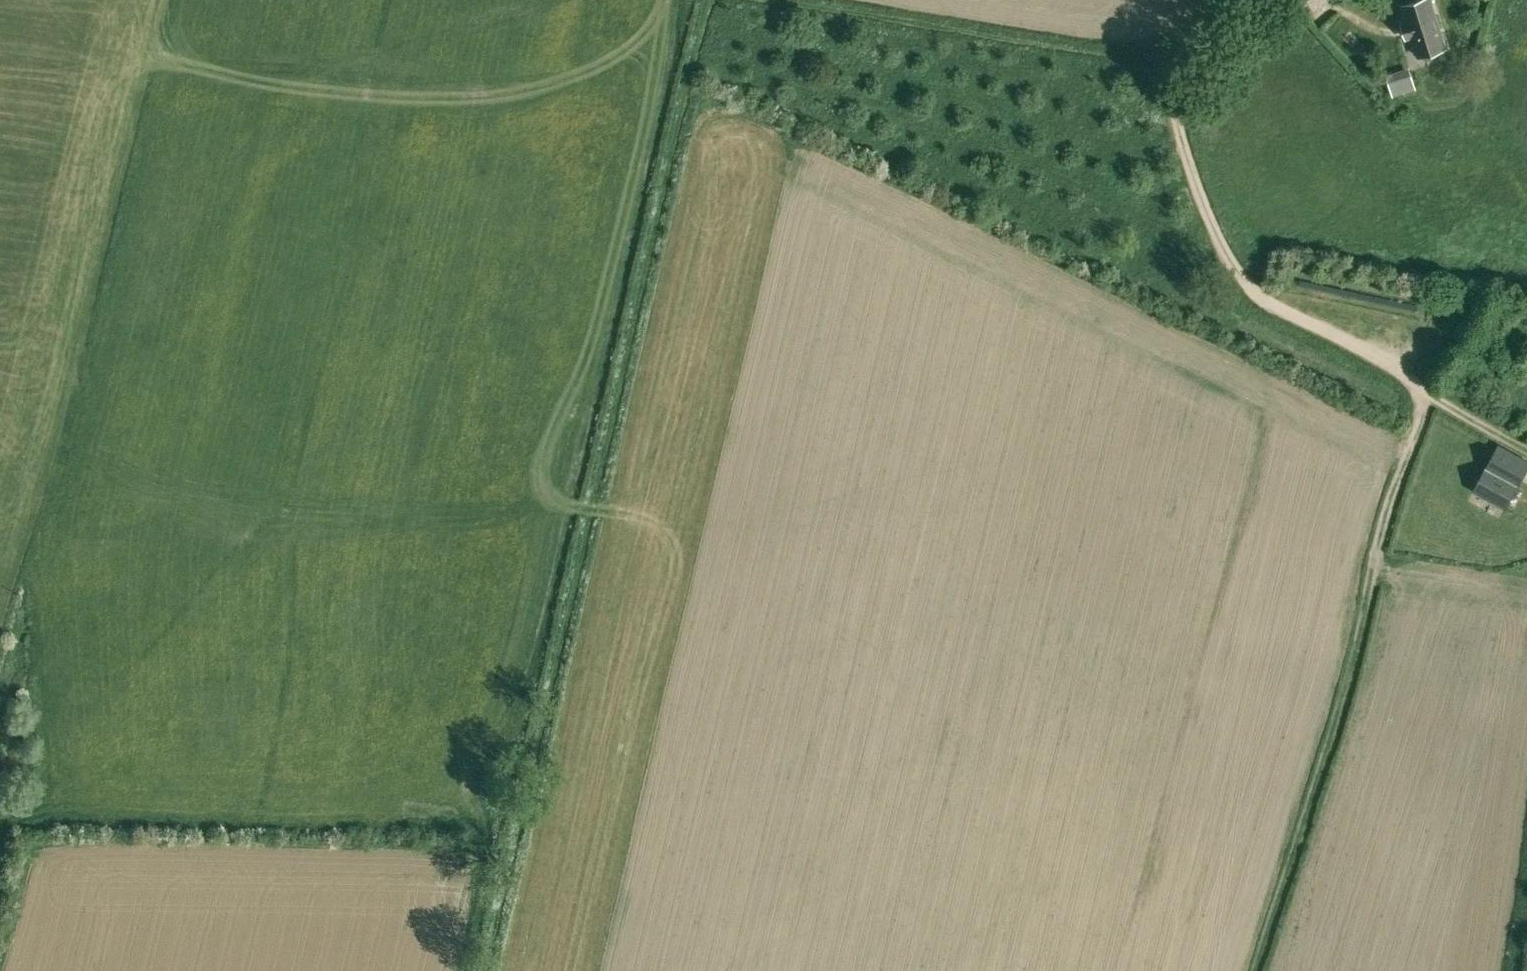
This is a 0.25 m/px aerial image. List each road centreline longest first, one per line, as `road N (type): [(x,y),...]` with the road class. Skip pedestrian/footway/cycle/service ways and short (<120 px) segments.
road 1 (track): [(468,864),(486,841),(467,775),(529,667),(666,0)]
road 2 (track): [(1258,970),(1333,737),(1380,540),(1431,392)]

